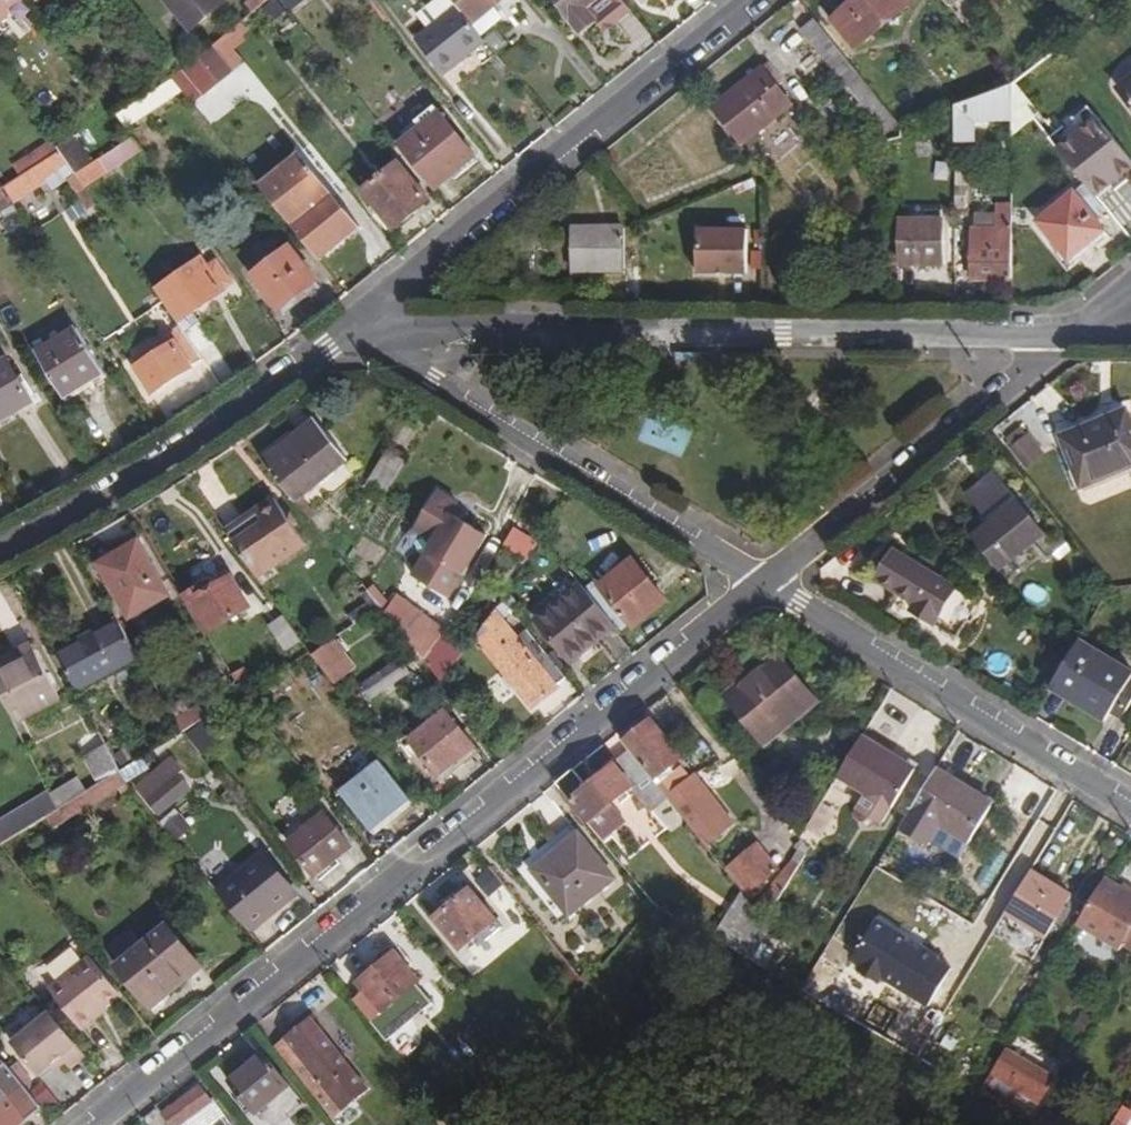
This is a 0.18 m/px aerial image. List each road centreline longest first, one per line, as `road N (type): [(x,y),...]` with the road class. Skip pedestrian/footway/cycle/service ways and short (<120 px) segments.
road 1 (residential): [(95,1124),(765,584)]
road 2 (residential): [(354,329),(1059,334)]
road 3 (residential): [(354,329),(758,0)]
road 4 (residential): [(354,329),(765,584)]
road 5 (residential): [(765,584),(1130,806)]
road 6 (residential): [(0,554),(81,514),(266,397),(354,329)]
road 7 (residential): [(765,584),(1059,334)]

